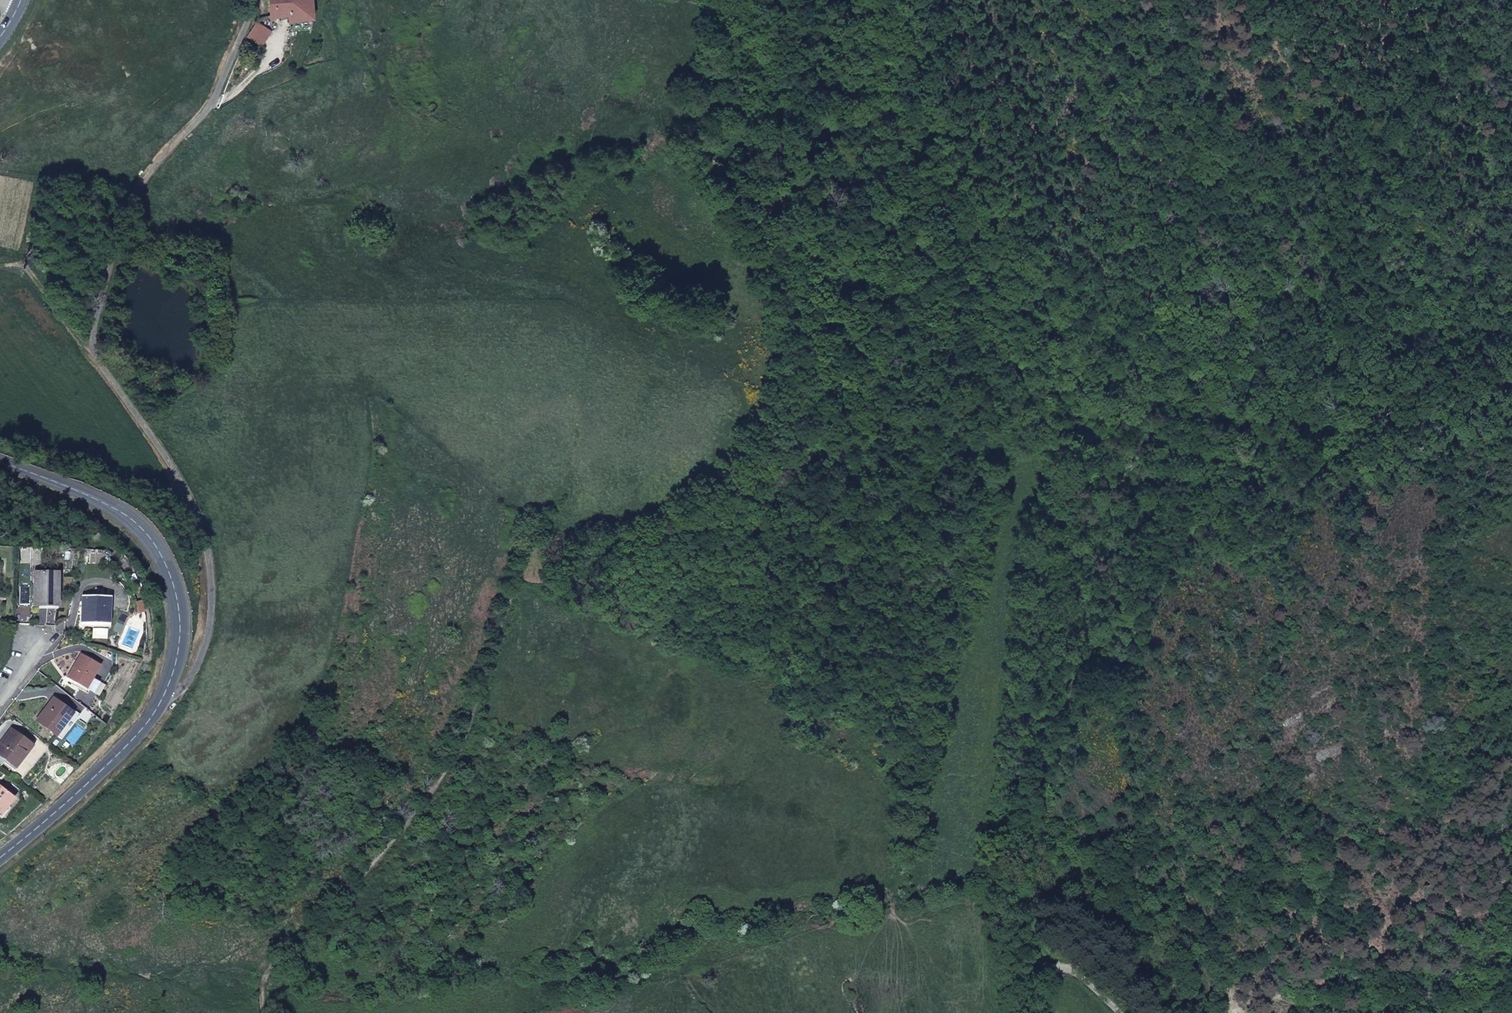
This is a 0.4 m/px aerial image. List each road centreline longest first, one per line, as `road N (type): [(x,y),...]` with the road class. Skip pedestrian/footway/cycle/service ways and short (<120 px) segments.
road 1 (secondary): [(0,860),(119,756),(161,703),(178,659),(182,611),(164,554),(135,517),(0,460)]
road 2 (unclassified): [(1041,1012),(1049,980),(1063,971),(1116,1012)]

